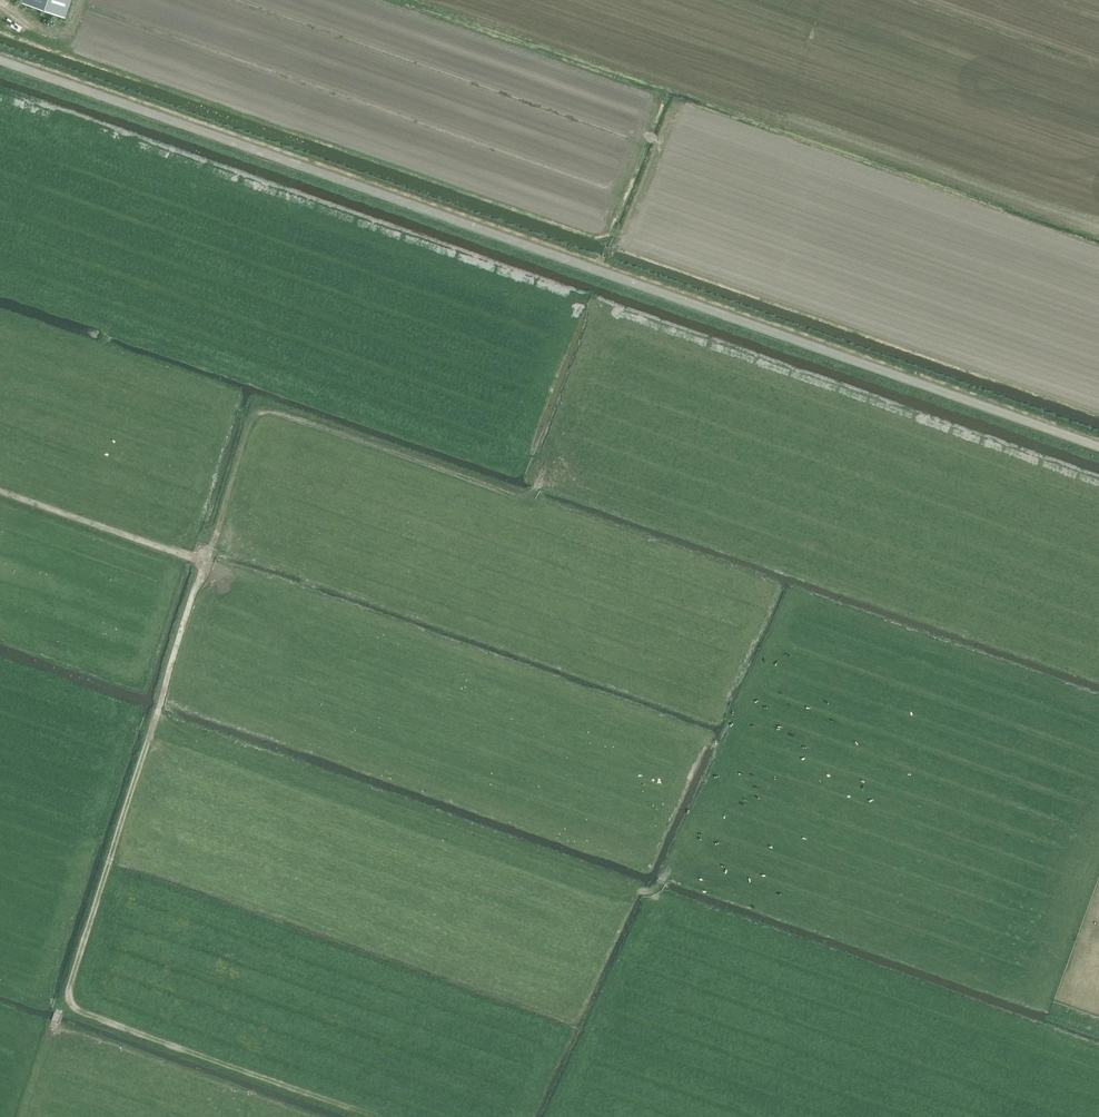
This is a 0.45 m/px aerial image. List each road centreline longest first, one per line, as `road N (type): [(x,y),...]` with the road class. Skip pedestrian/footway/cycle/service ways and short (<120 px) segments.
road 1 (unclassified): [(1098,447),(0,61)]
road 2 (track): [(372,1116),(84,1016),(69,1003),(67,986),(201,577),(198,561),(0,492)]

